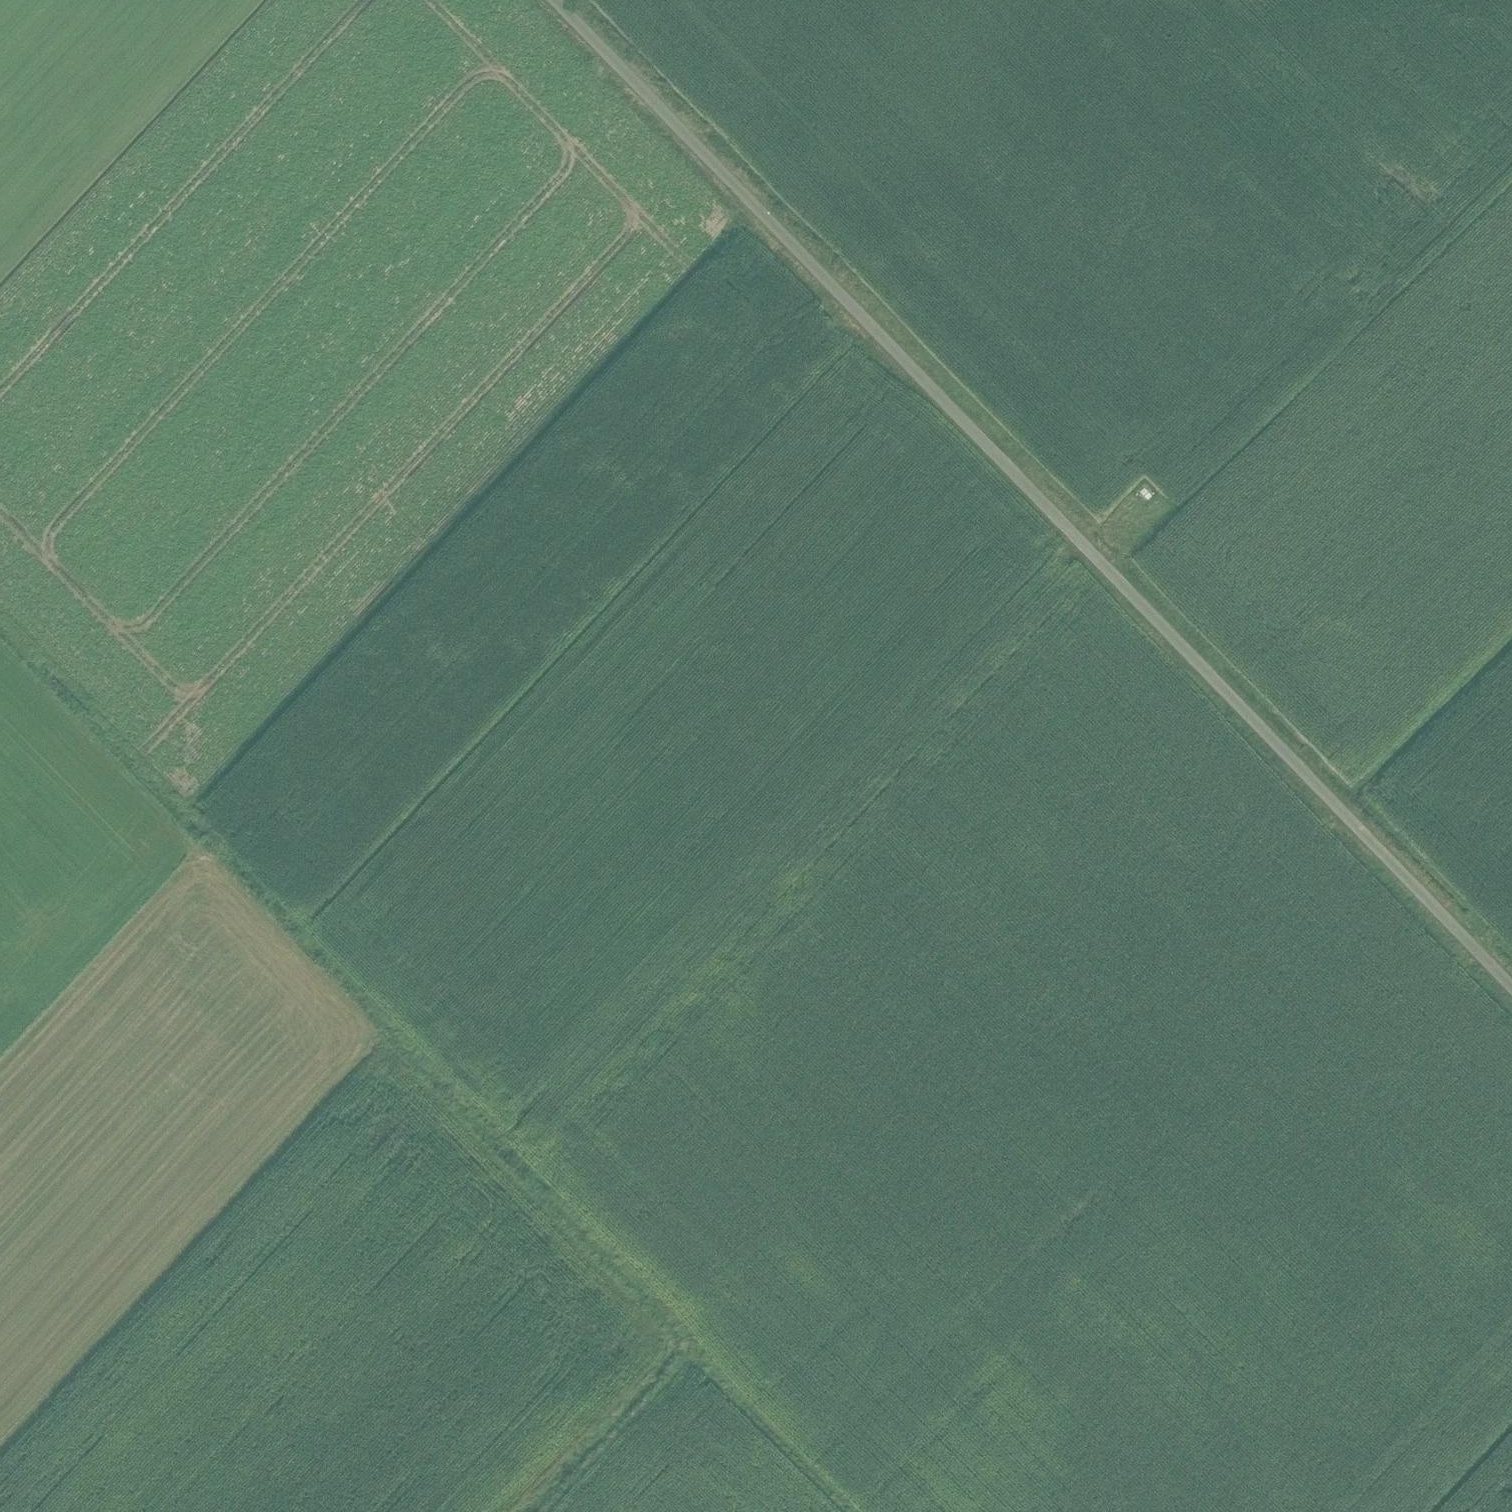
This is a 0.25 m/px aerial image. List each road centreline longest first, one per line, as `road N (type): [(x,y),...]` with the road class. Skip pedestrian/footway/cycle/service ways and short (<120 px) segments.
road 1 (unclassified): [(1511,988),(554,0)]

